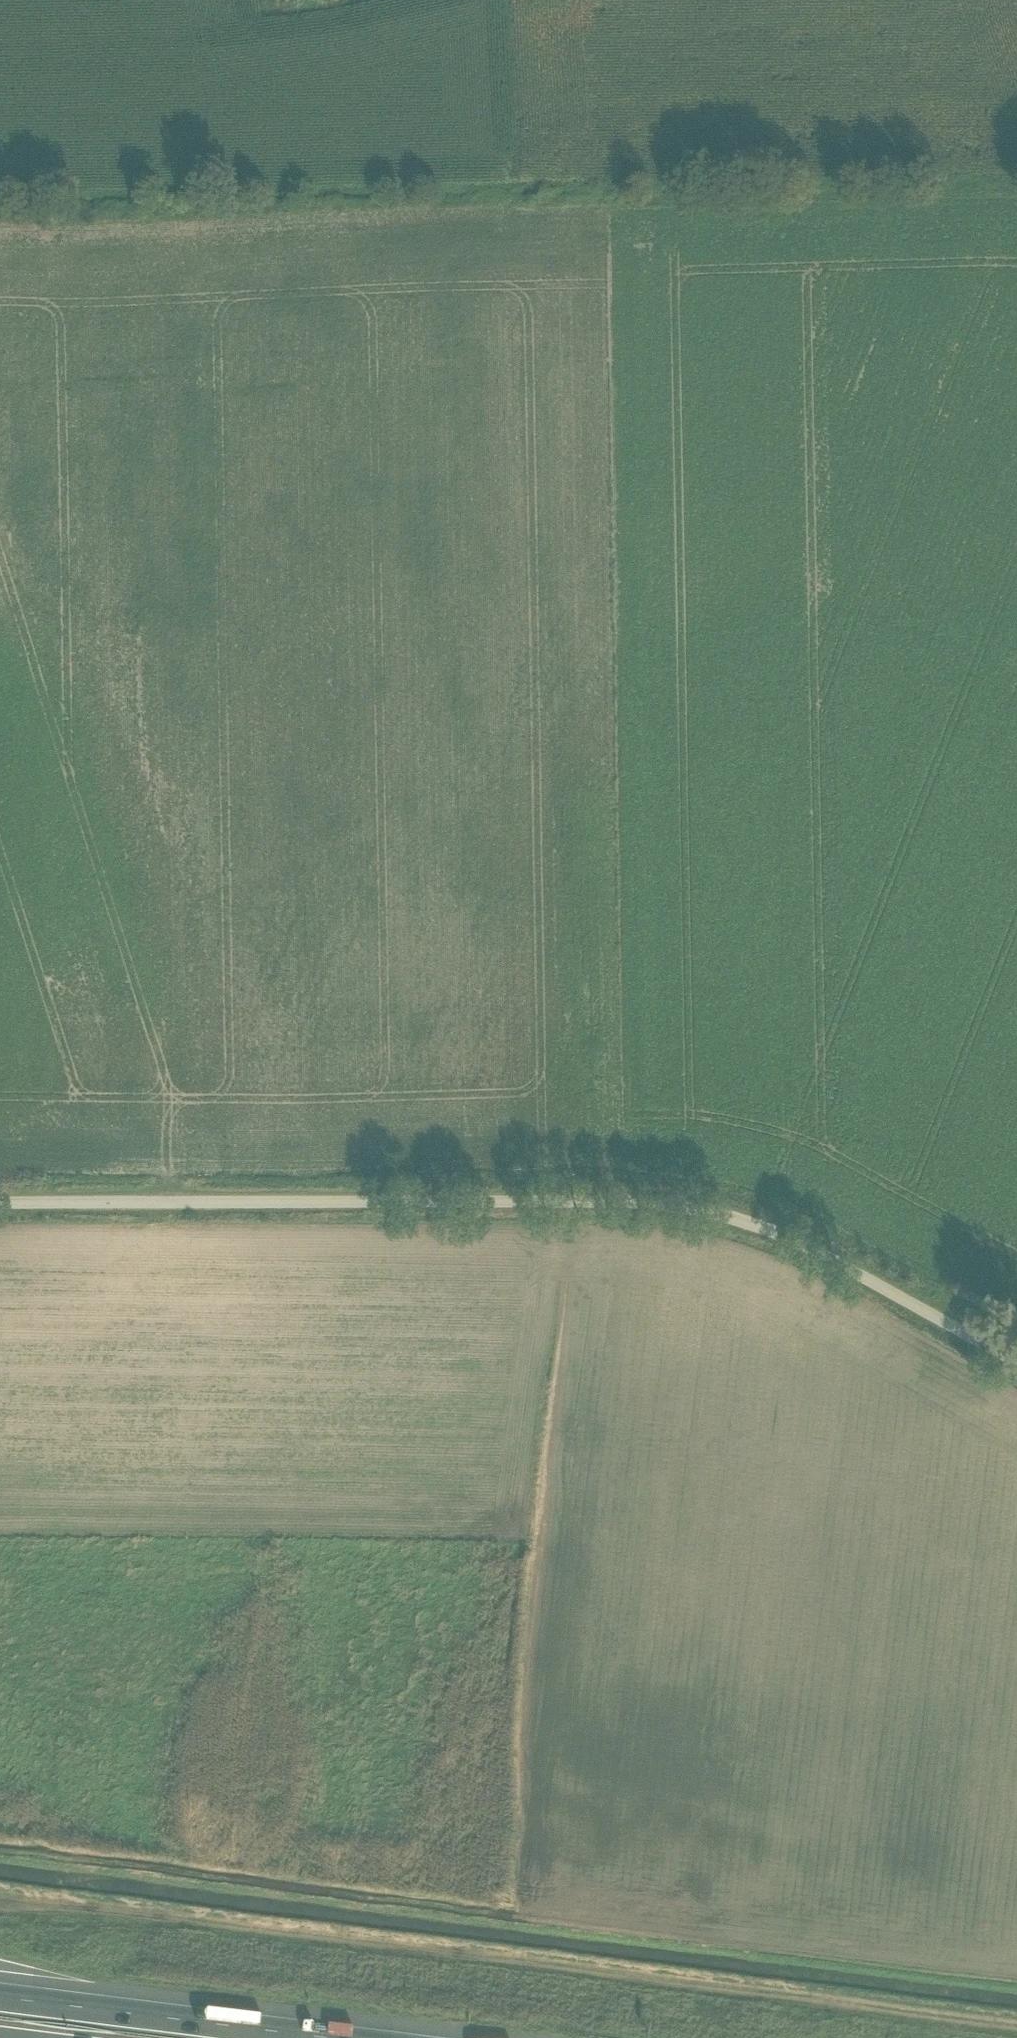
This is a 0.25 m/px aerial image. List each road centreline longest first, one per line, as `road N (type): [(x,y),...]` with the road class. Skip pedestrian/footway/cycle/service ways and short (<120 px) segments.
road 1 (unclassified): [(0,1216),(645,1213),(720,1222),(1016,1374)]
road 2 (motorway): [(347,2037),(0,1988)]

